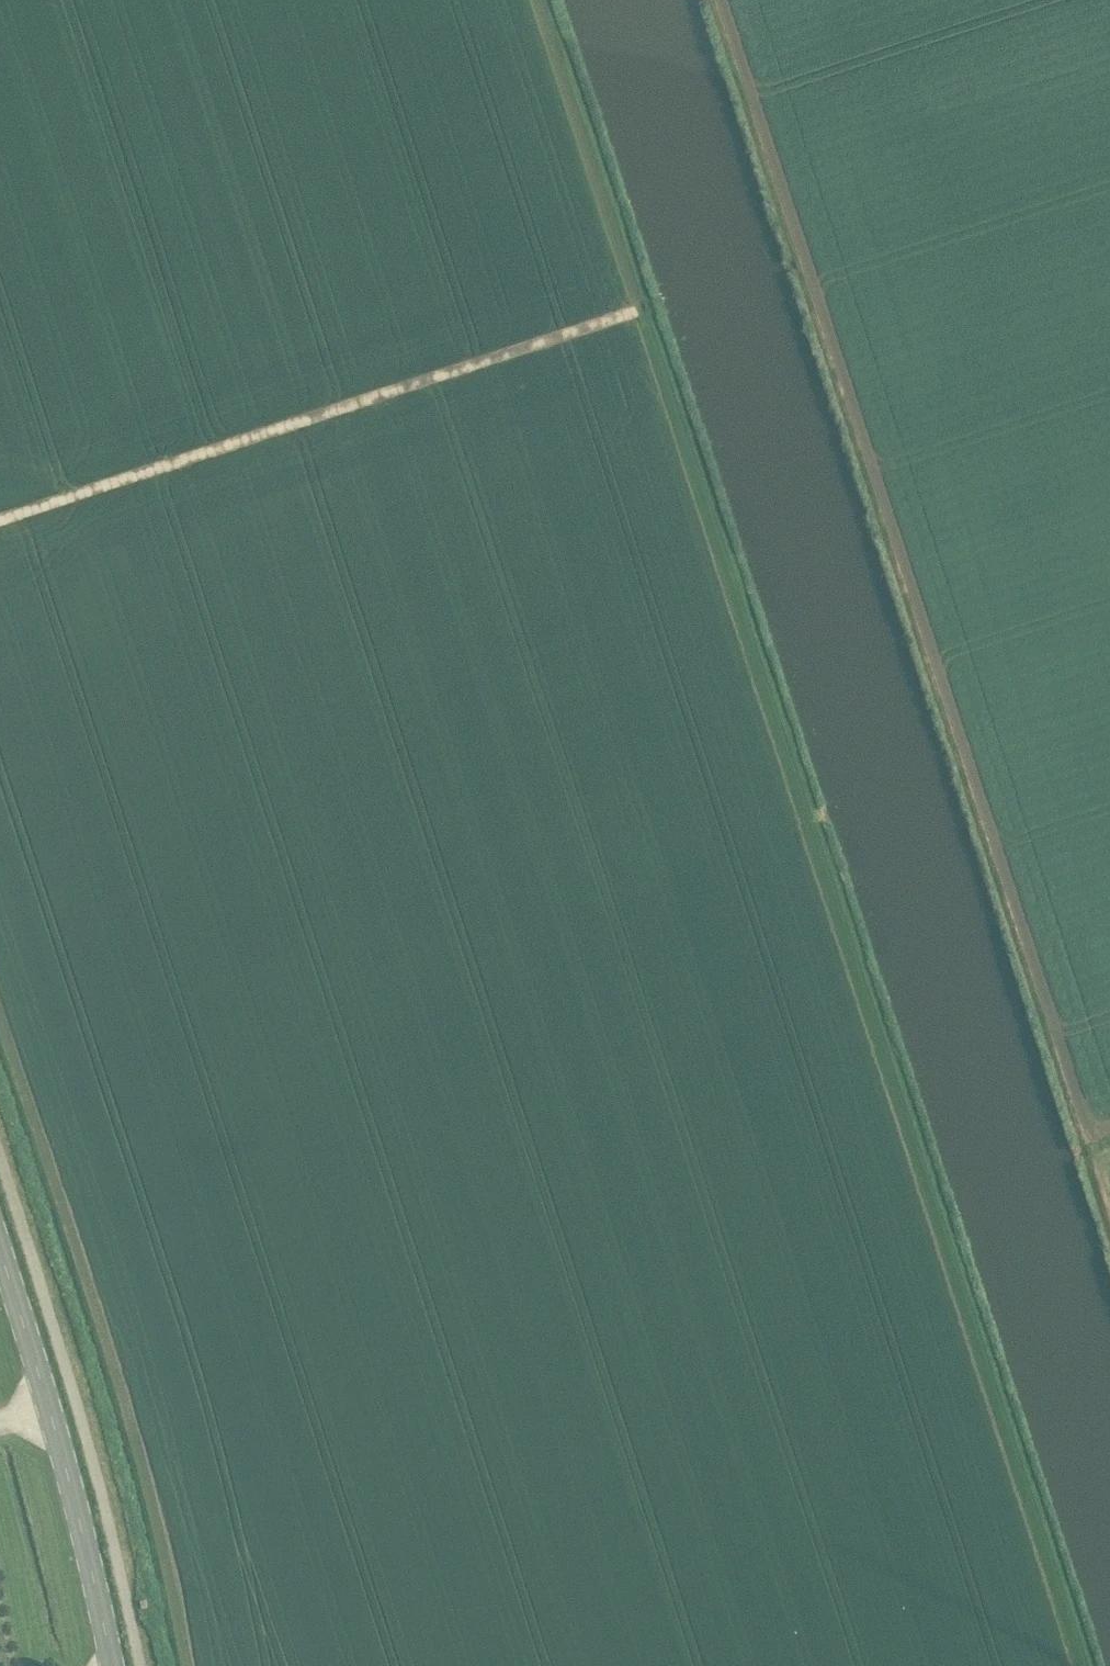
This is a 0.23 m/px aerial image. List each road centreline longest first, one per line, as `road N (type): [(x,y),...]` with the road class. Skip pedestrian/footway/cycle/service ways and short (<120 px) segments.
road 1 (tertiary): [(106,1665),(0,1269)]

